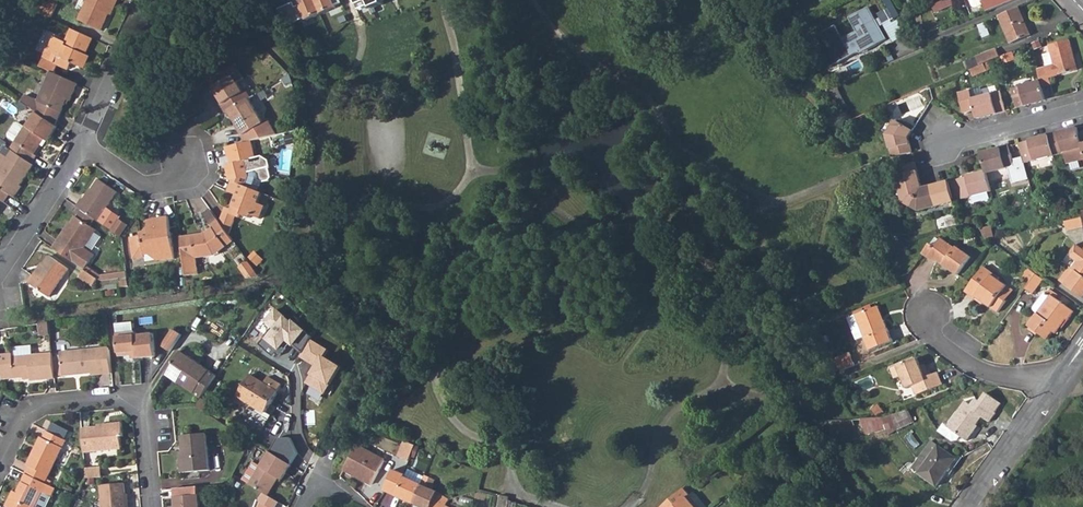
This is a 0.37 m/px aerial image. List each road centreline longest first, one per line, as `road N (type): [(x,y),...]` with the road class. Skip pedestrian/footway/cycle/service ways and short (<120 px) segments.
road 1 (residential): [(151,506),(146,419),(119,399),(35,411),(0,461)]
road 2 (residential): [(1082,106),(863,171)]
road 3 (residential): [(306,506),(398,347)]
road 4 (residential): [(1056,385),(975,364),(934,339),(927,311)]
road 5 (residential): [(144,0),(82,146)]
road 6 (residential): [(82,146),(0,275)]
road 7 (residential): [(1056,385),(969,506)]
road 8 (residential): [(82,146),(144,185),(167,181),(187,153)]

